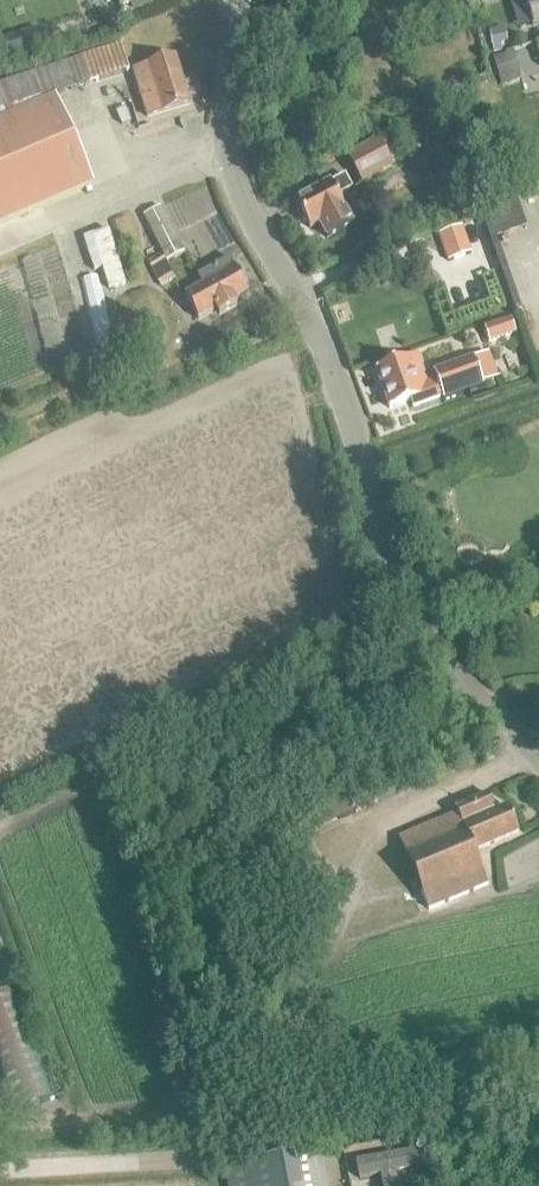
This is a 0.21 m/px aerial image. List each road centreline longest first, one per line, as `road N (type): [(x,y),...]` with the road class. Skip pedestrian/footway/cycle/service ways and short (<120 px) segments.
road 1 (residential): [(538,759),(459,678),(406,601),(320,342),(243,207),(225,130),(236,0)]

